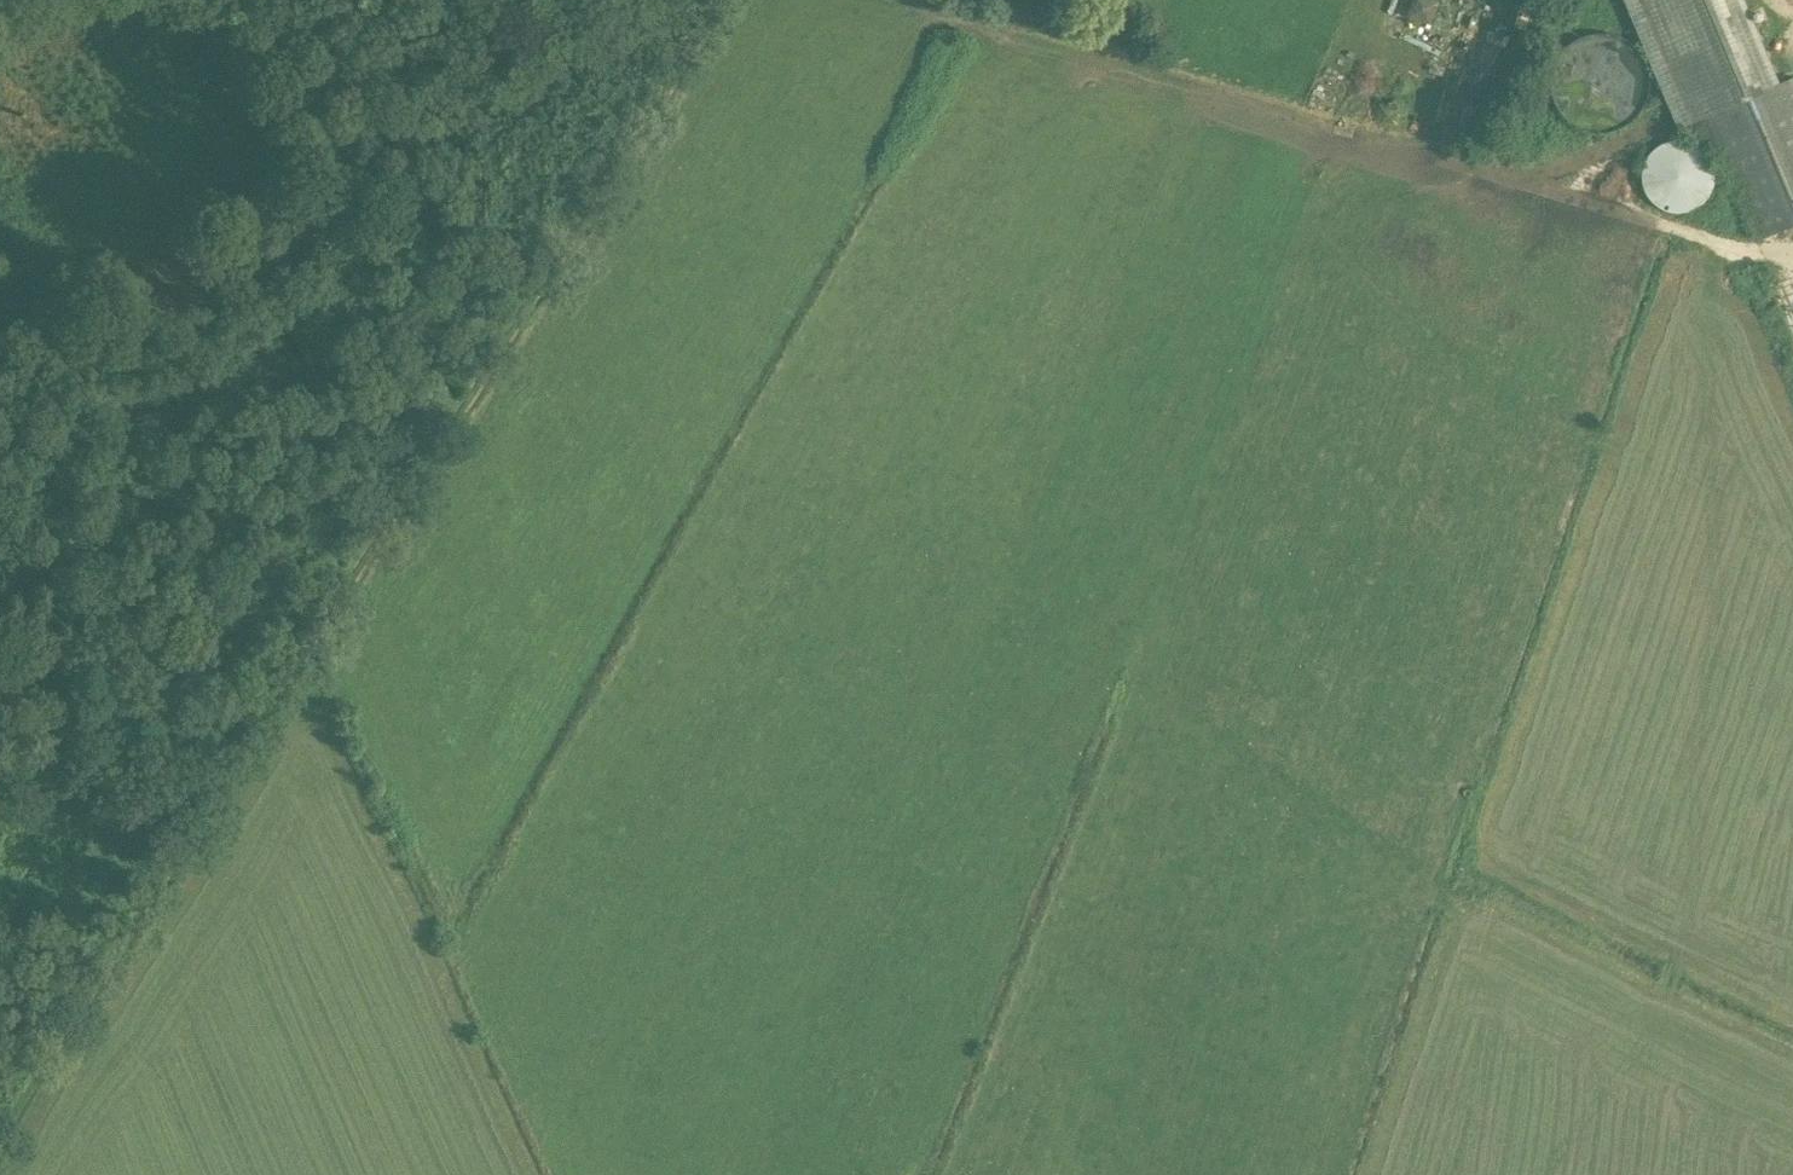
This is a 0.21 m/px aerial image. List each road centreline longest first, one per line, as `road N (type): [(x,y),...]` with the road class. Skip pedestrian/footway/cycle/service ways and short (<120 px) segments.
road 1 (track): [(0,1123),(723,0)]
road 2 (track): [(574,0),(246,201),(0,334)]

